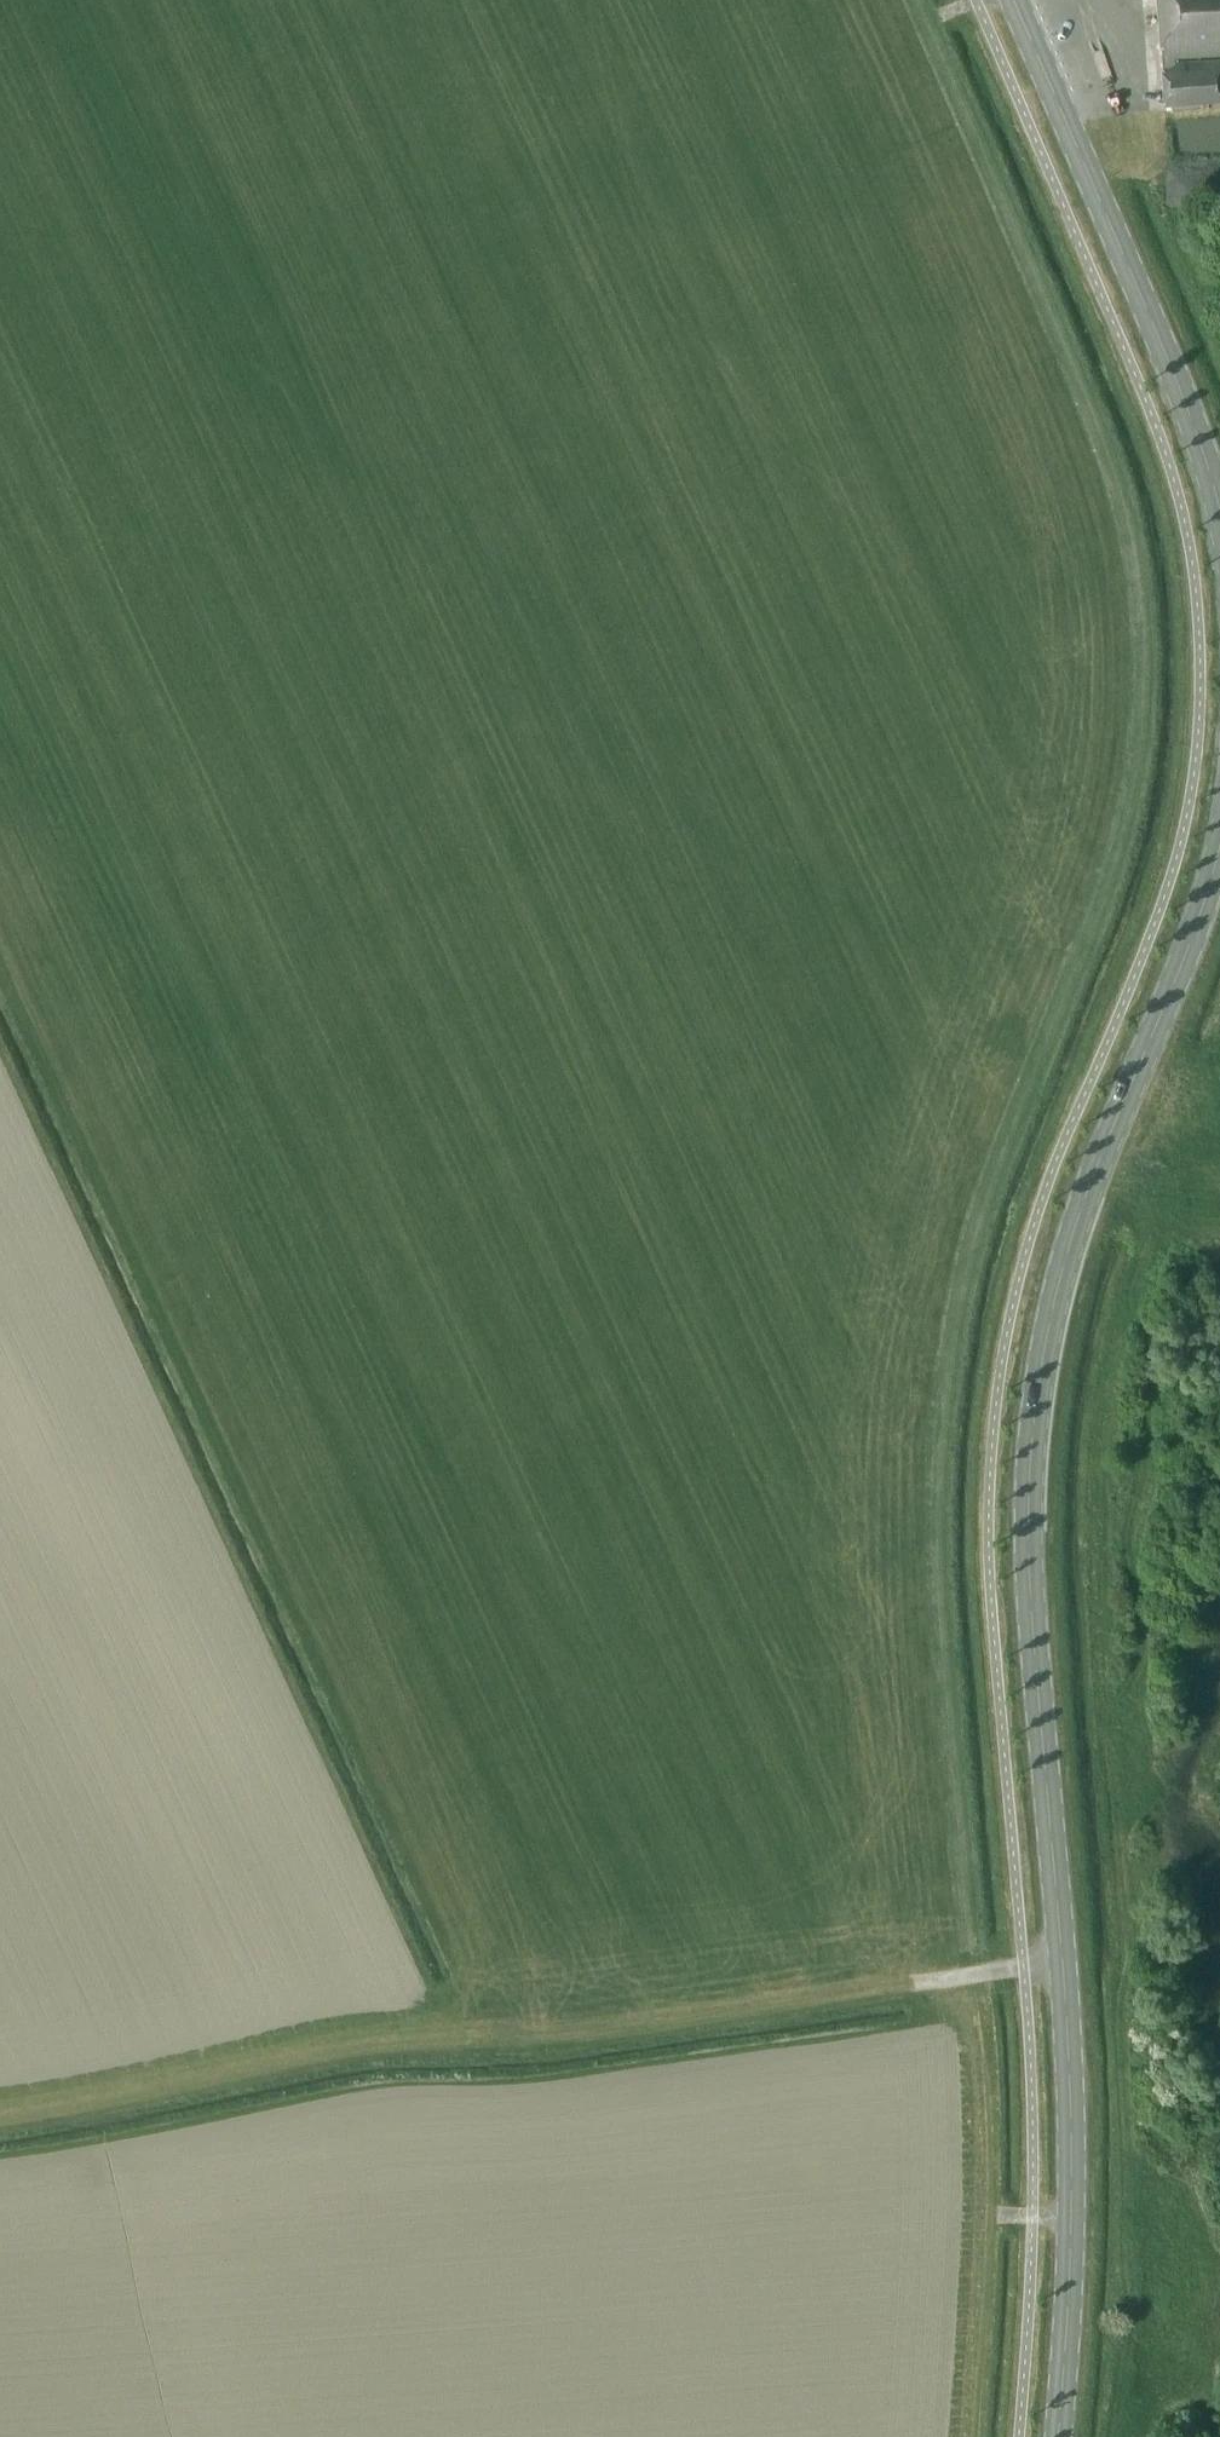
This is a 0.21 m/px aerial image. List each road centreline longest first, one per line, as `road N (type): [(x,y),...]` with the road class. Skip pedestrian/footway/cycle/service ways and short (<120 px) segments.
road 1 (primary): [(1054,2436),(1068,2285),(1063,1959),(1027,1597),(1036,1407),(1077,1216),(1188,952),(1219,845)]
road 2 (primary): [(1219,514),(1180,392),(1010,0)]

